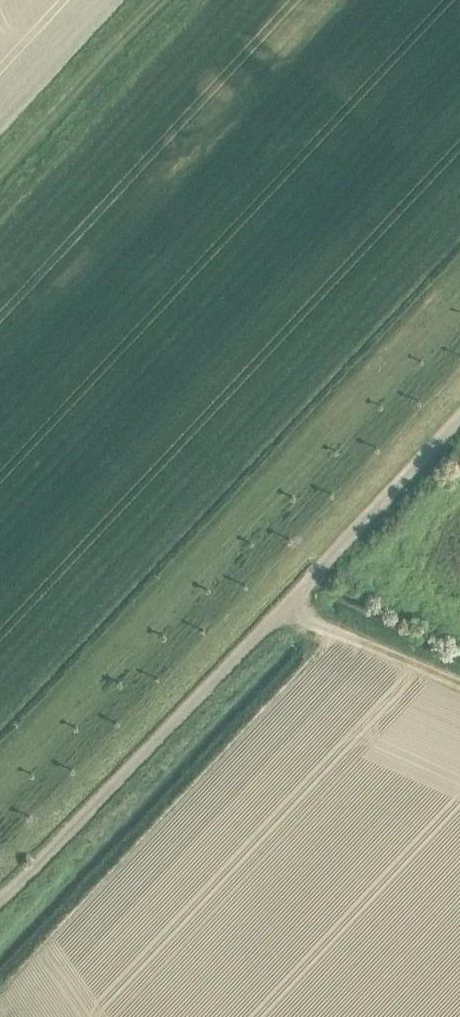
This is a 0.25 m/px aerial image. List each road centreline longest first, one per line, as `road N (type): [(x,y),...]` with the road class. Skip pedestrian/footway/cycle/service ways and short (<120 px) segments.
road 1 (track): [(0,900),(459,419)]
road 2 (track): [(0,172),(159,0)]
road 3 (track): [(459,682),(285,609)]

